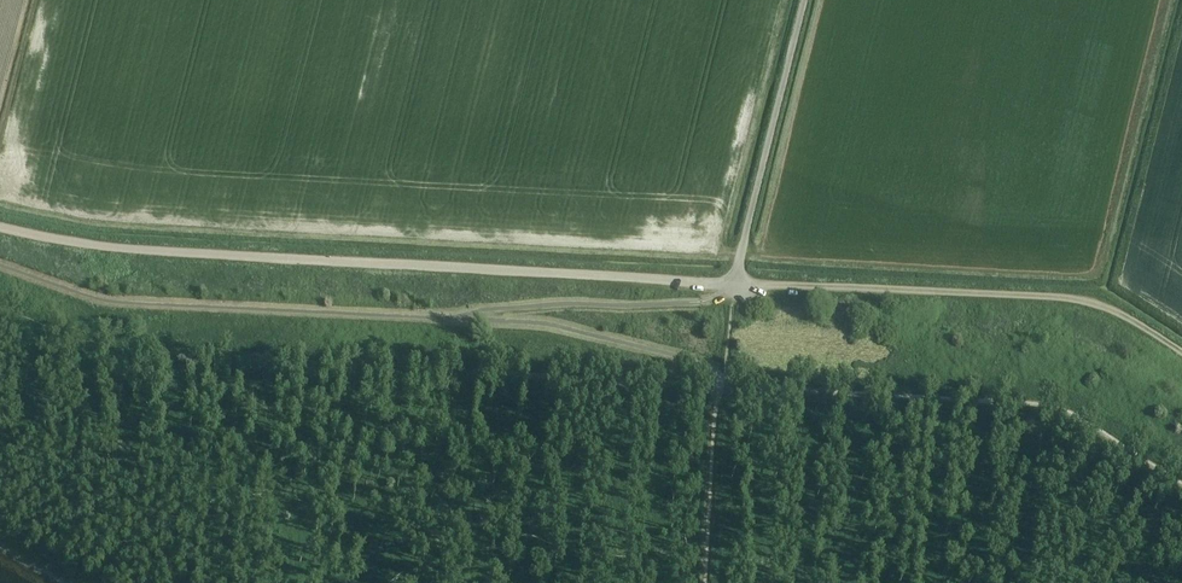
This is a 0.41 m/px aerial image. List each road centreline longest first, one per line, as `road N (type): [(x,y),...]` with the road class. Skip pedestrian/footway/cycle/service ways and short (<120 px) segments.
road 1 (track): [(0,225),(116,247),(733,283)]
road 2 (track): [(1181,483),(1055,408),(722,385)]
road 3 (track): [(733,283),(1071,298),(1108,309),(1181,352)]
road 4 (unclassified): [(733,283),(804,0)]
road 5 (track): [(722,385),(713,369),(599,337),(449,321)]

